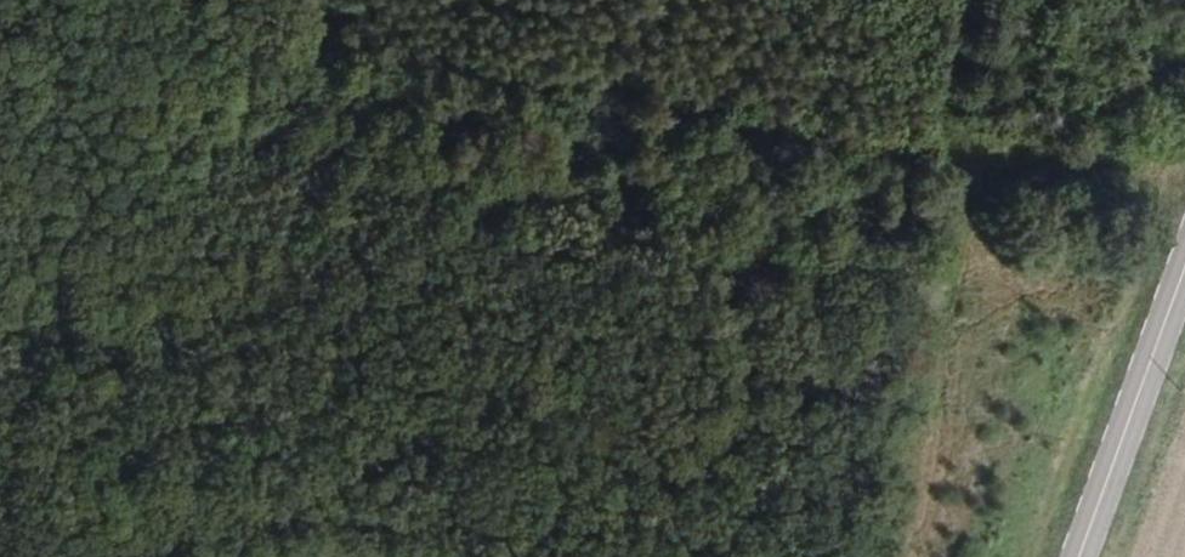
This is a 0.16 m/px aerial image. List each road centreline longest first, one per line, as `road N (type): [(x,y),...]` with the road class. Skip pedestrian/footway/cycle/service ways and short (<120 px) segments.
road 1 (track): [(412,556),(0,396)]
road 2 (primary): [(1074,556),(1184,255)]

